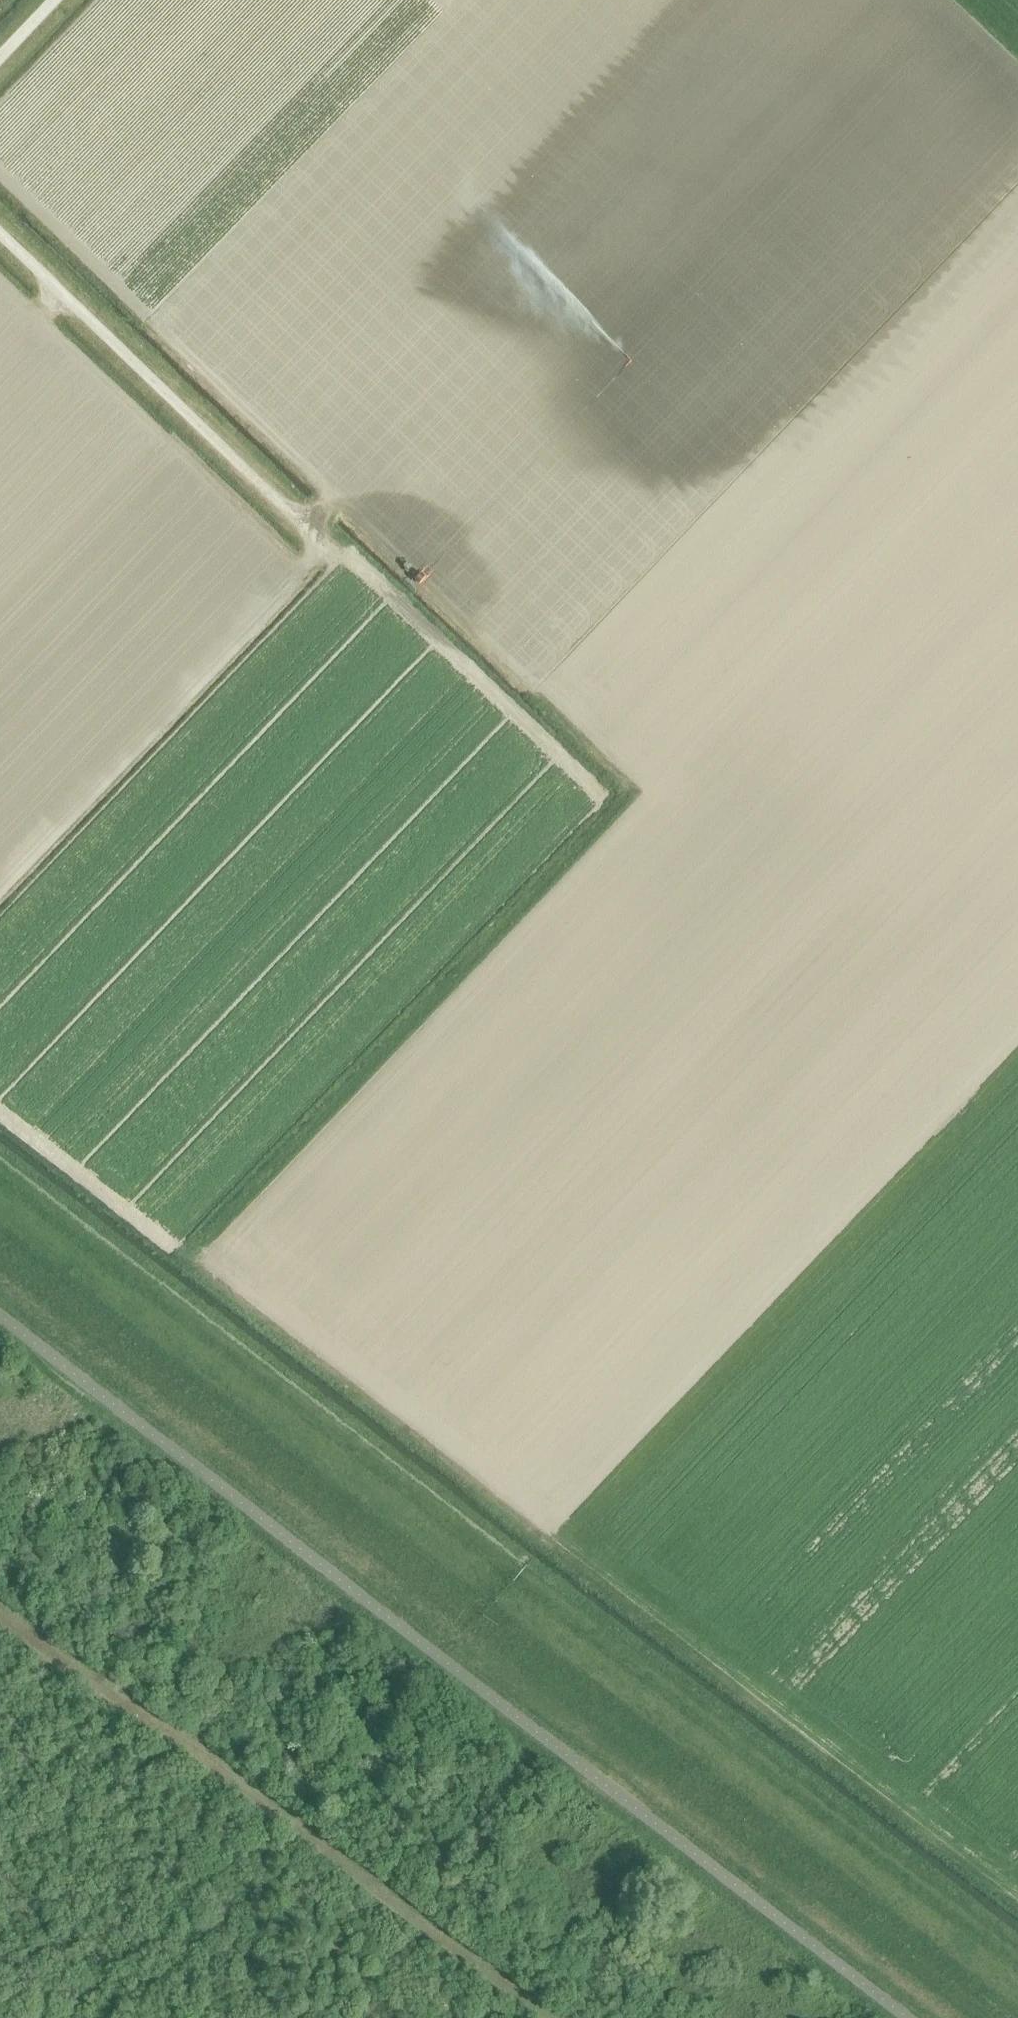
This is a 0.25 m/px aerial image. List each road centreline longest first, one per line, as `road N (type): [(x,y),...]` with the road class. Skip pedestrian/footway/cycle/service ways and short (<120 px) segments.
road 1 (track): [(545,2017),(316,1837),(0,1622)]
road 2 (track): [(339,556),(0,234)]

